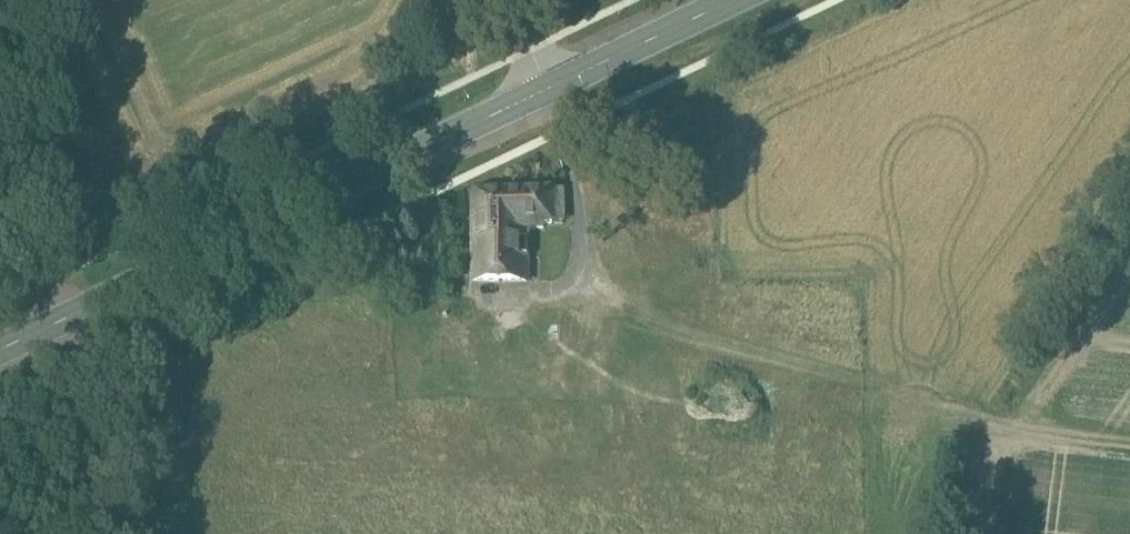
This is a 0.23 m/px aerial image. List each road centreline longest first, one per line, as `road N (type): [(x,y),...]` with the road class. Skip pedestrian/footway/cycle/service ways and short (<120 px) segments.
road 1 (primary): [(0,349),(546,92)]
road 2 (track): [(586,294),(971,415),(1129,433)]
road 3 (track): [(60,533),(56,323),(28,281),(0,263)]
road 4 (primary): [(546,92),(736,0)]

